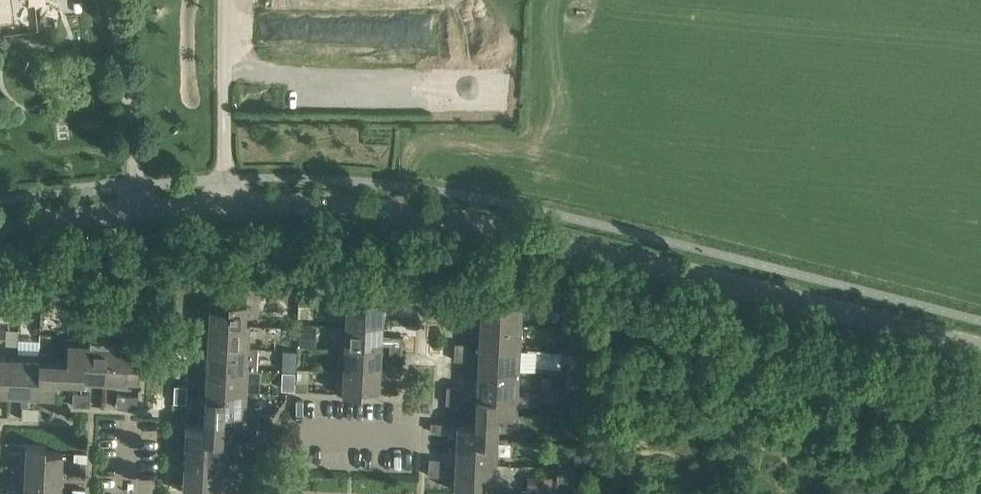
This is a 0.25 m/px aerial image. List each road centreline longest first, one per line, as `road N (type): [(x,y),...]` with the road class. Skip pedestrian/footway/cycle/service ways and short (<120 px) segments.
road 1 (unclassified): [(980,348),(560,239),(409,211),(316,202),(0,224)]
road 2 (residential): [(291,493),(292,436),(425,442)]

